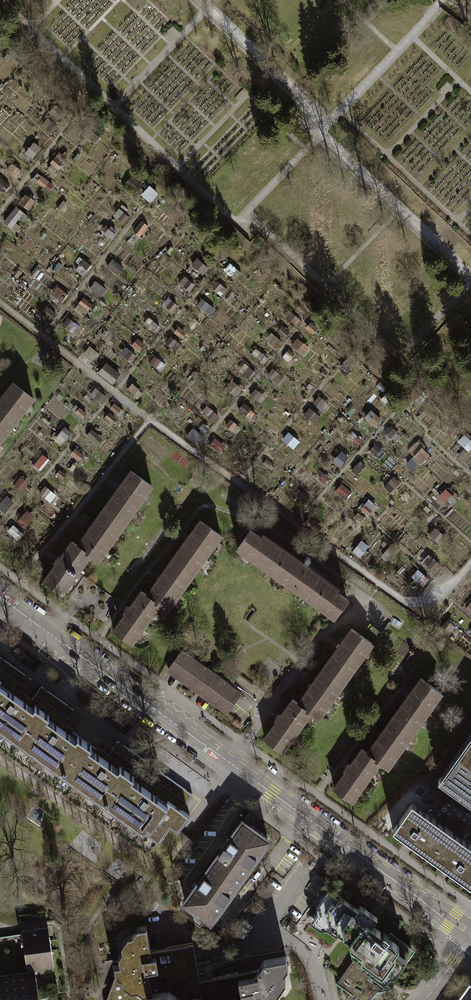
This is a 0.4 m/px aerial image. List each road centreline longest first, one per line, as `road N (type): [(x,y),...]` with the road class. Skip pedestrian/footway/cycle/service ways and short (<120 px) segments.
road 1 (secondary): [(470,934),(0,597)]
road 2 (track): [(148,421),(404,603),(433,603),(470,561)]
road 3 (track): [(148,421),(0,306)]

